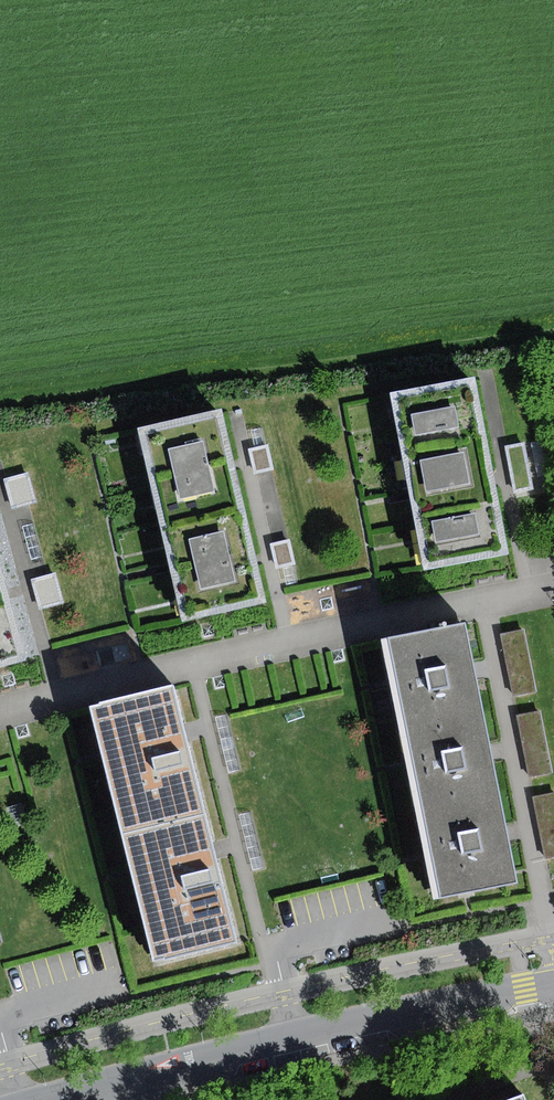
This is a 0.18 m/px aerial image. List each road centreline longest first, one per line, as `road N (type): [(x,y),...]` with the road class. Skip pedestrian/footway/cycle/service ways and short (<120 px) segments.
road 1 (residential): [(553,986),(293,1039),(59,1099)]

